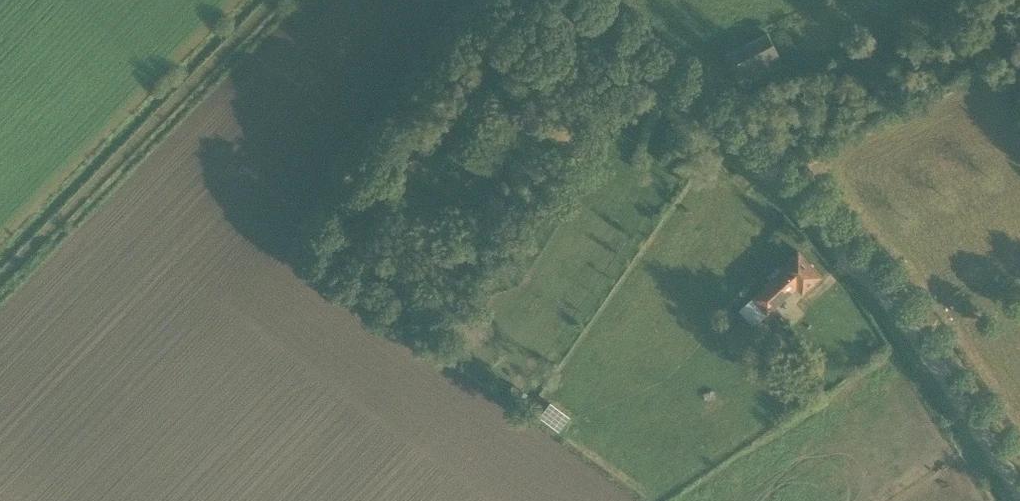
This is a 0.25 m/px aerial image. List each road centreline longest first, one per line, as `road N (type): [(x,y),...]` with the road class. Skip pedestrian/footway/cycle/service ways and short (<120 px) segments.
road 1 (unclassified): [(1013,500),(880,295),(796,198),(550,0)]

